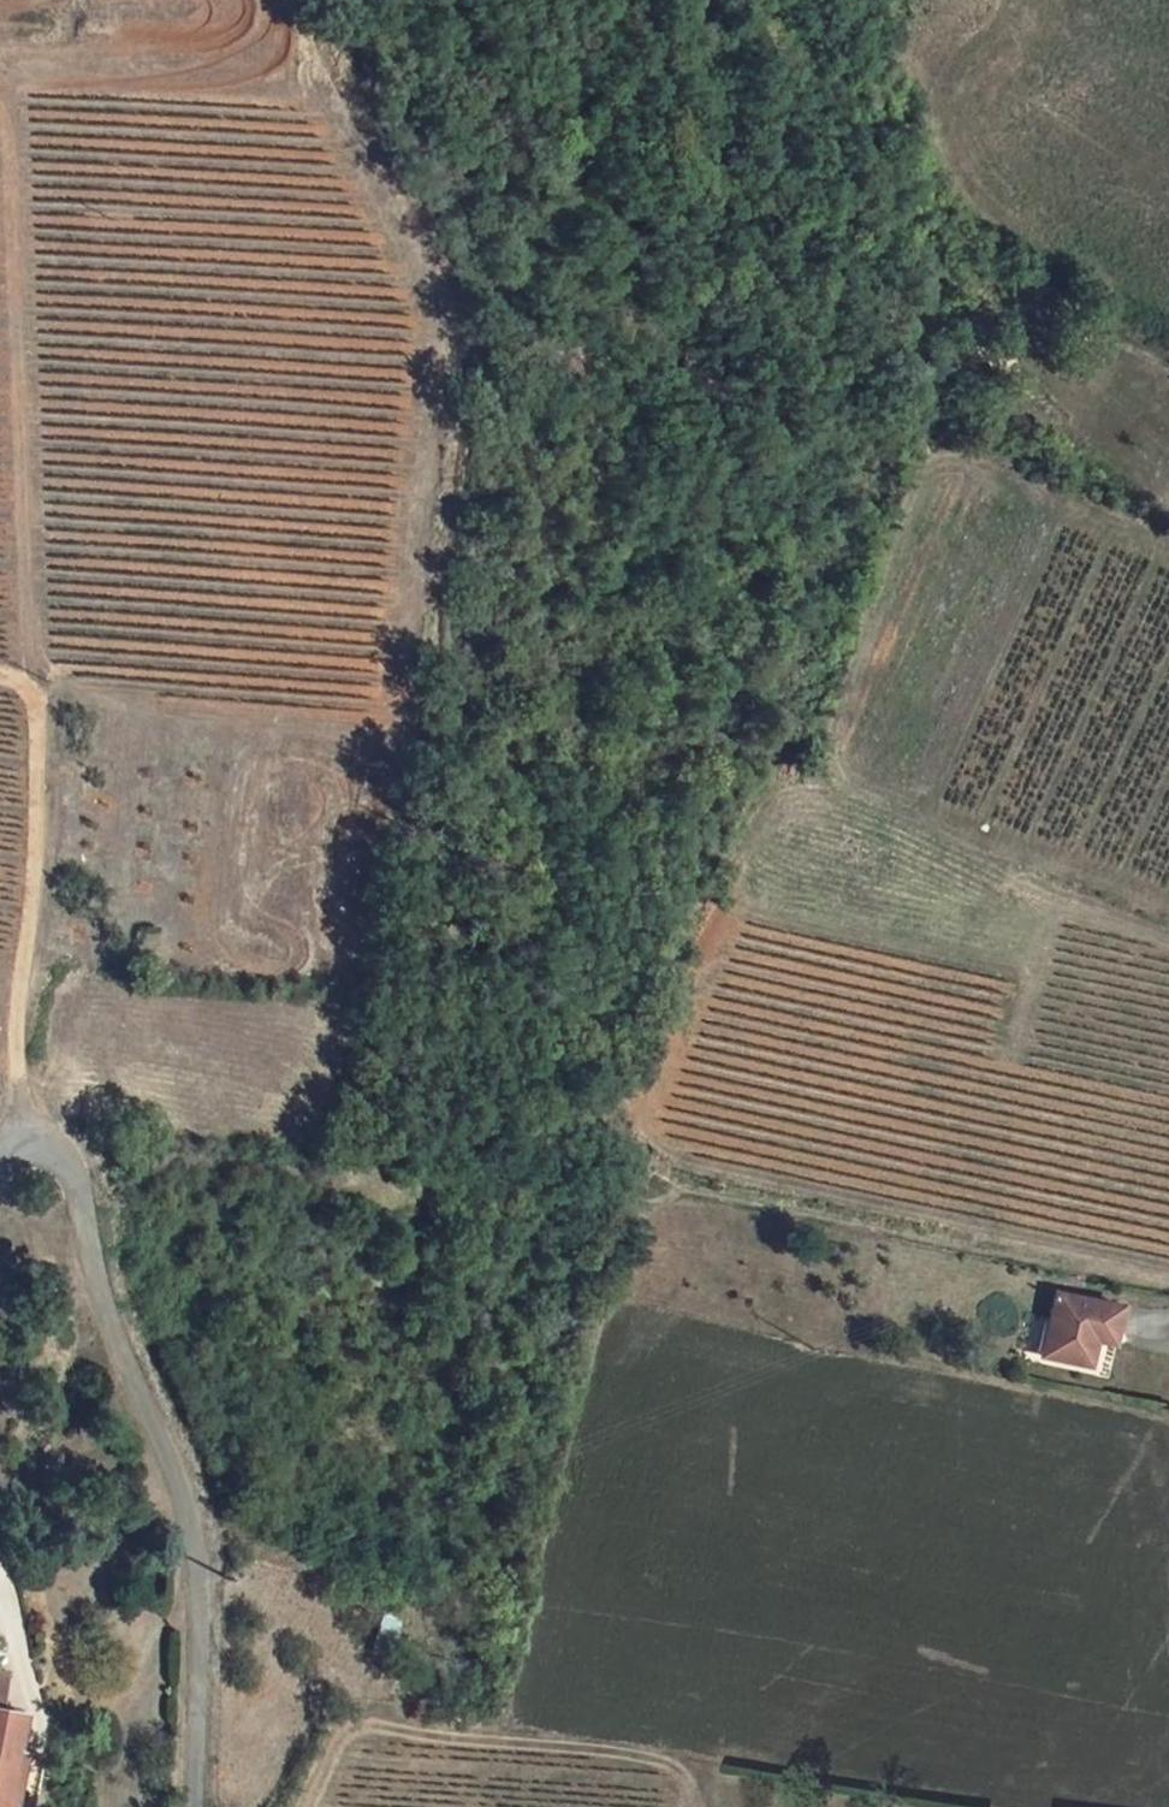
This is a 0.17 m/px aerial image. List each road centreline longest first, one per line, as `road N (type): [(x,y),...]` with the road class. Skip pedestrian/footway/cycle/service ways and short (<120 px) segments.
road 1 (track): [(1168,1286),(641,1176),(580,1106),(468,715),(453,587),(459,304),(302,0)]
road 2 (unclassified): [(196,1806),(200,1636),(195,1552),(177,1476),(95,1273),(64,1154),(31,1136),(0,1159)]

